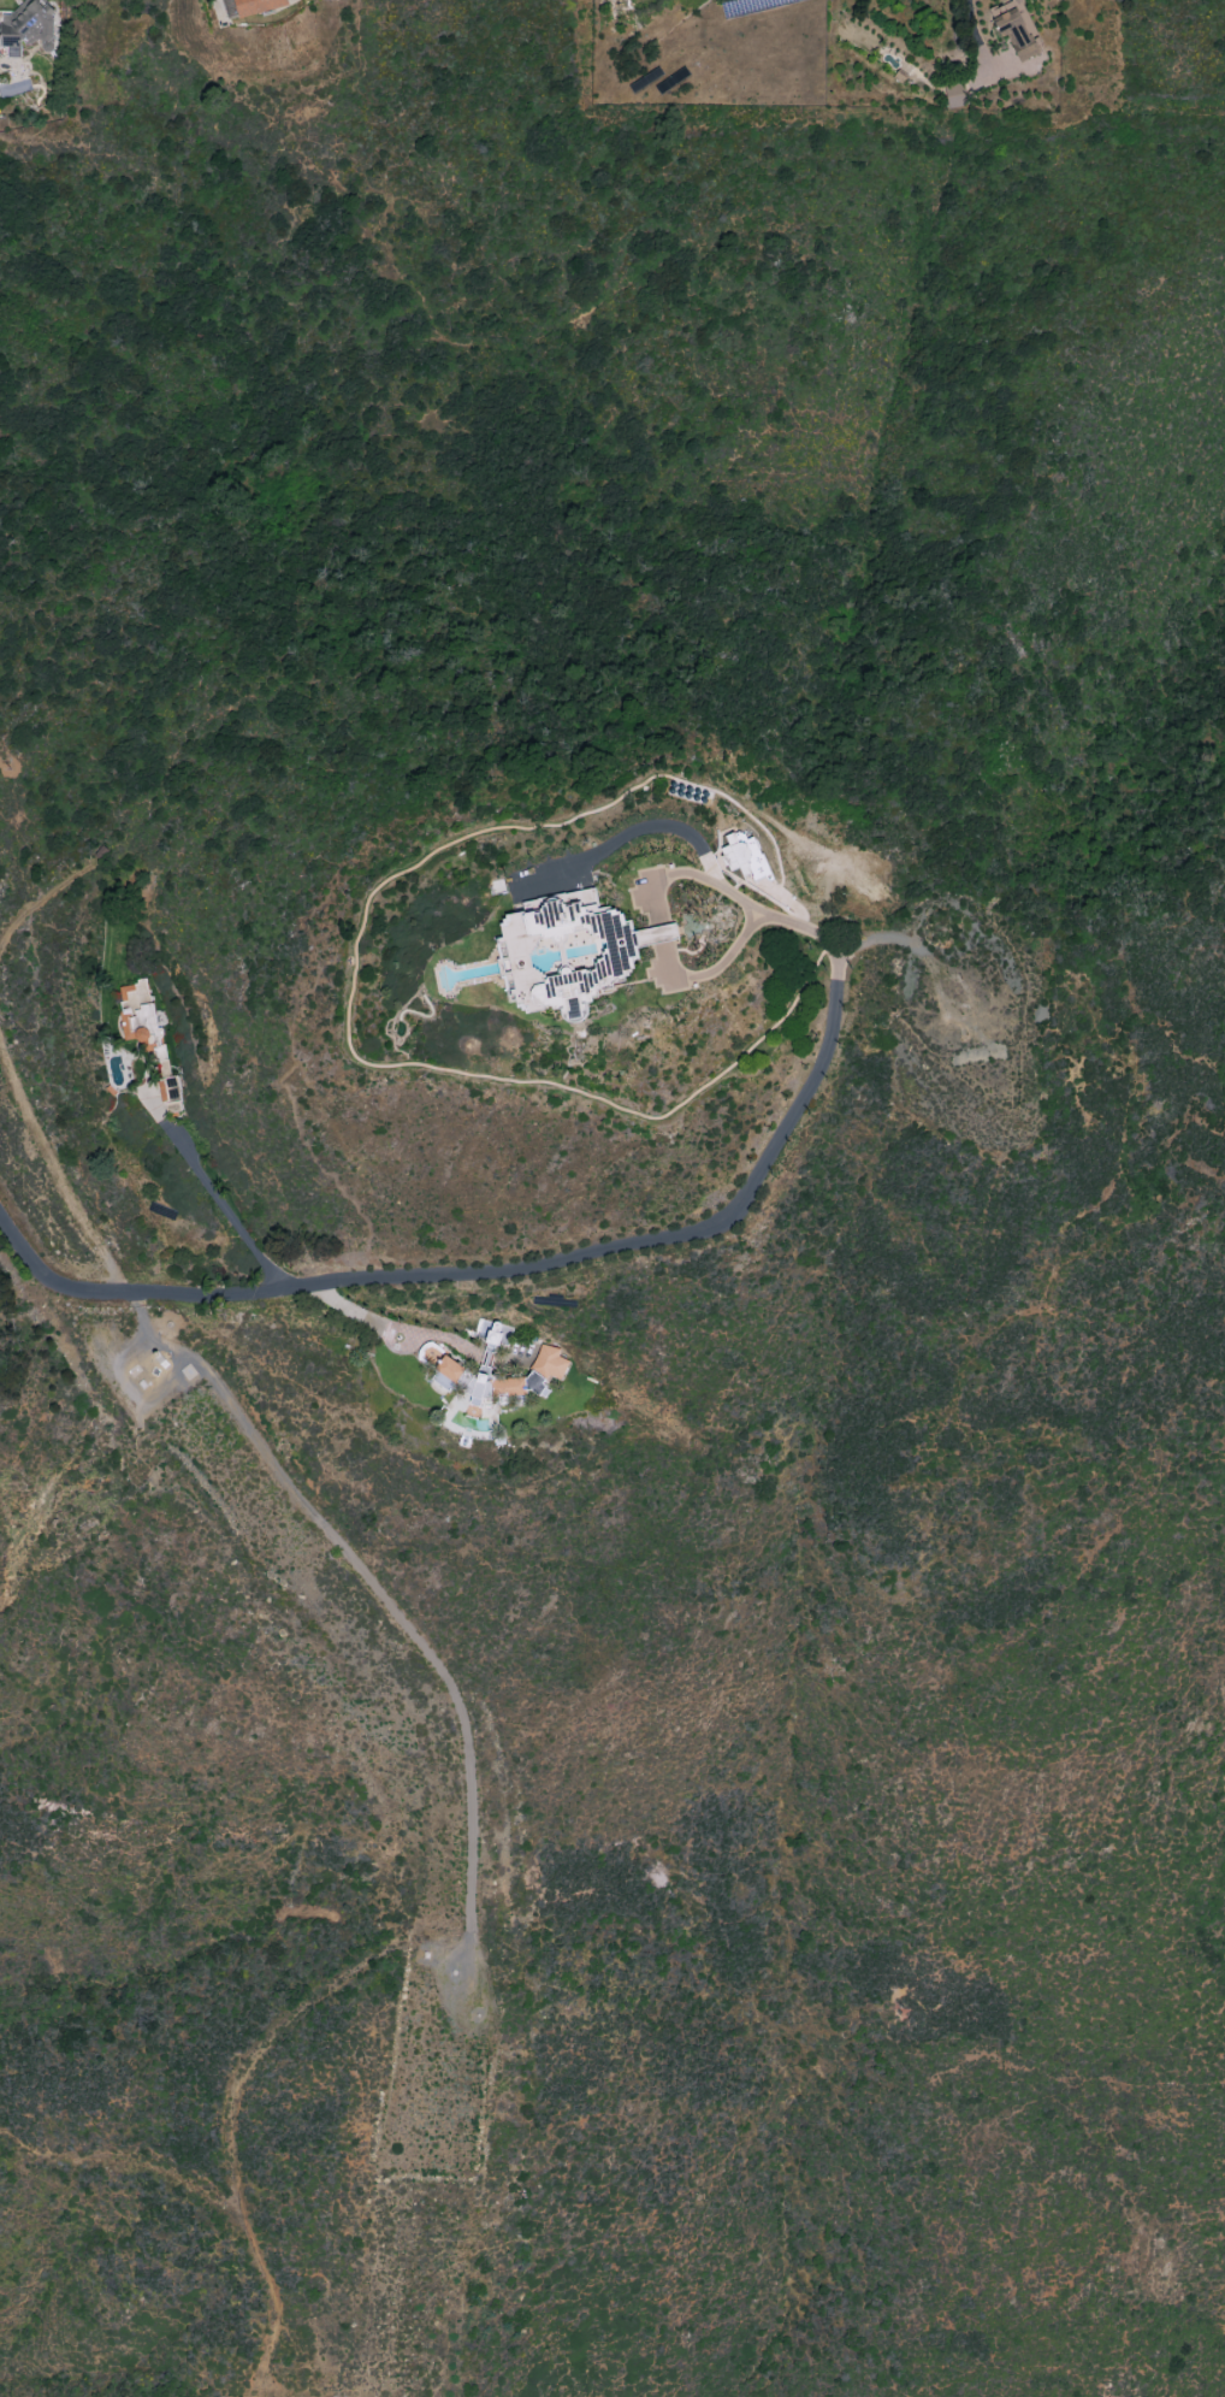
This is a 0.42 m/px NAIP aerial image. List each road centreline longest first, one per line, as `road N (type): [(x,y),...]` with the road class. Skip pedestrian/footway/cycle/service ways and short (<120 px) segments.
road 1 (residential): [(852,966),(844,1021),(822,1075),(747,1202),(694,1238),(525,1273),(339,1281),(213,1298),(66,1291),(37,1269),(0,1214)]

